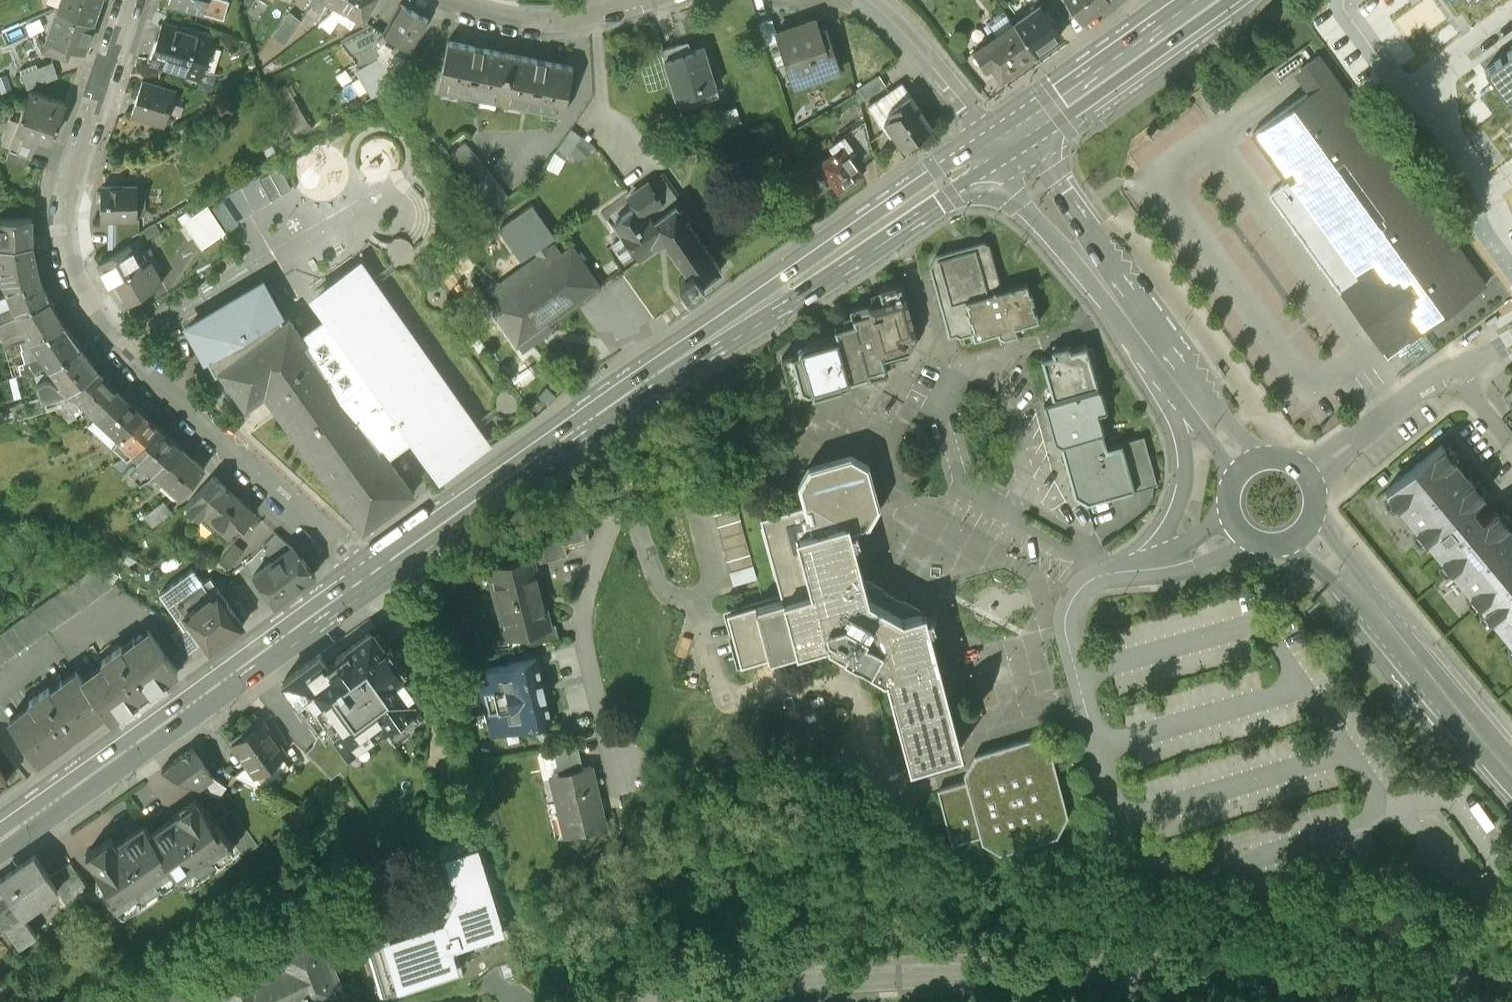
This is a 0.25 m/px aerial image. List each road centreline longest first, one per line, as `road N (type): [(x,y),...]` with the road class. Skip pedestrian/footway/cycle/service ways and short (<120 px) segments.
road 1 (residential): [(625,1001),(865,974),(999,969),(1511,983)]
road 2 (residential): [(370,573),(123,352),(72,283),(59,239),(66,180),(128,0)]
road 3 (primary): [(998,145),(590,422)]
road 4 (primary): [(370,573),(0,837)]
road 5 (residential): [(590,422),(628,495),(606,532),(585,612),(595,682),(620,753)]
road 6 (secondary): [(1511,759),(1306,533)]
road 7 (primary): [(590,422),(370,573)]
road 8 (unclassified): [(1150,338),(1180,417),(1188,474),(1171,526),(1136,570)]
road 9 (primary): [(1204,0),(998,145)]
road 10 (secondary): [(1150,338),(998,145)]
road 11 (residential): [(1511,8),(1431,68),(1420,91),(1488,190)]
road 12 (residential): [(448,0),(509,20),(570,26),(669,0)]
road 13 (residential): [(872,0),(998,145)]
road 14 (residential): [(1310,476),(1422,389),(1454,378)]
road 15 (secondary): [(1245,465),(1150,338)]

